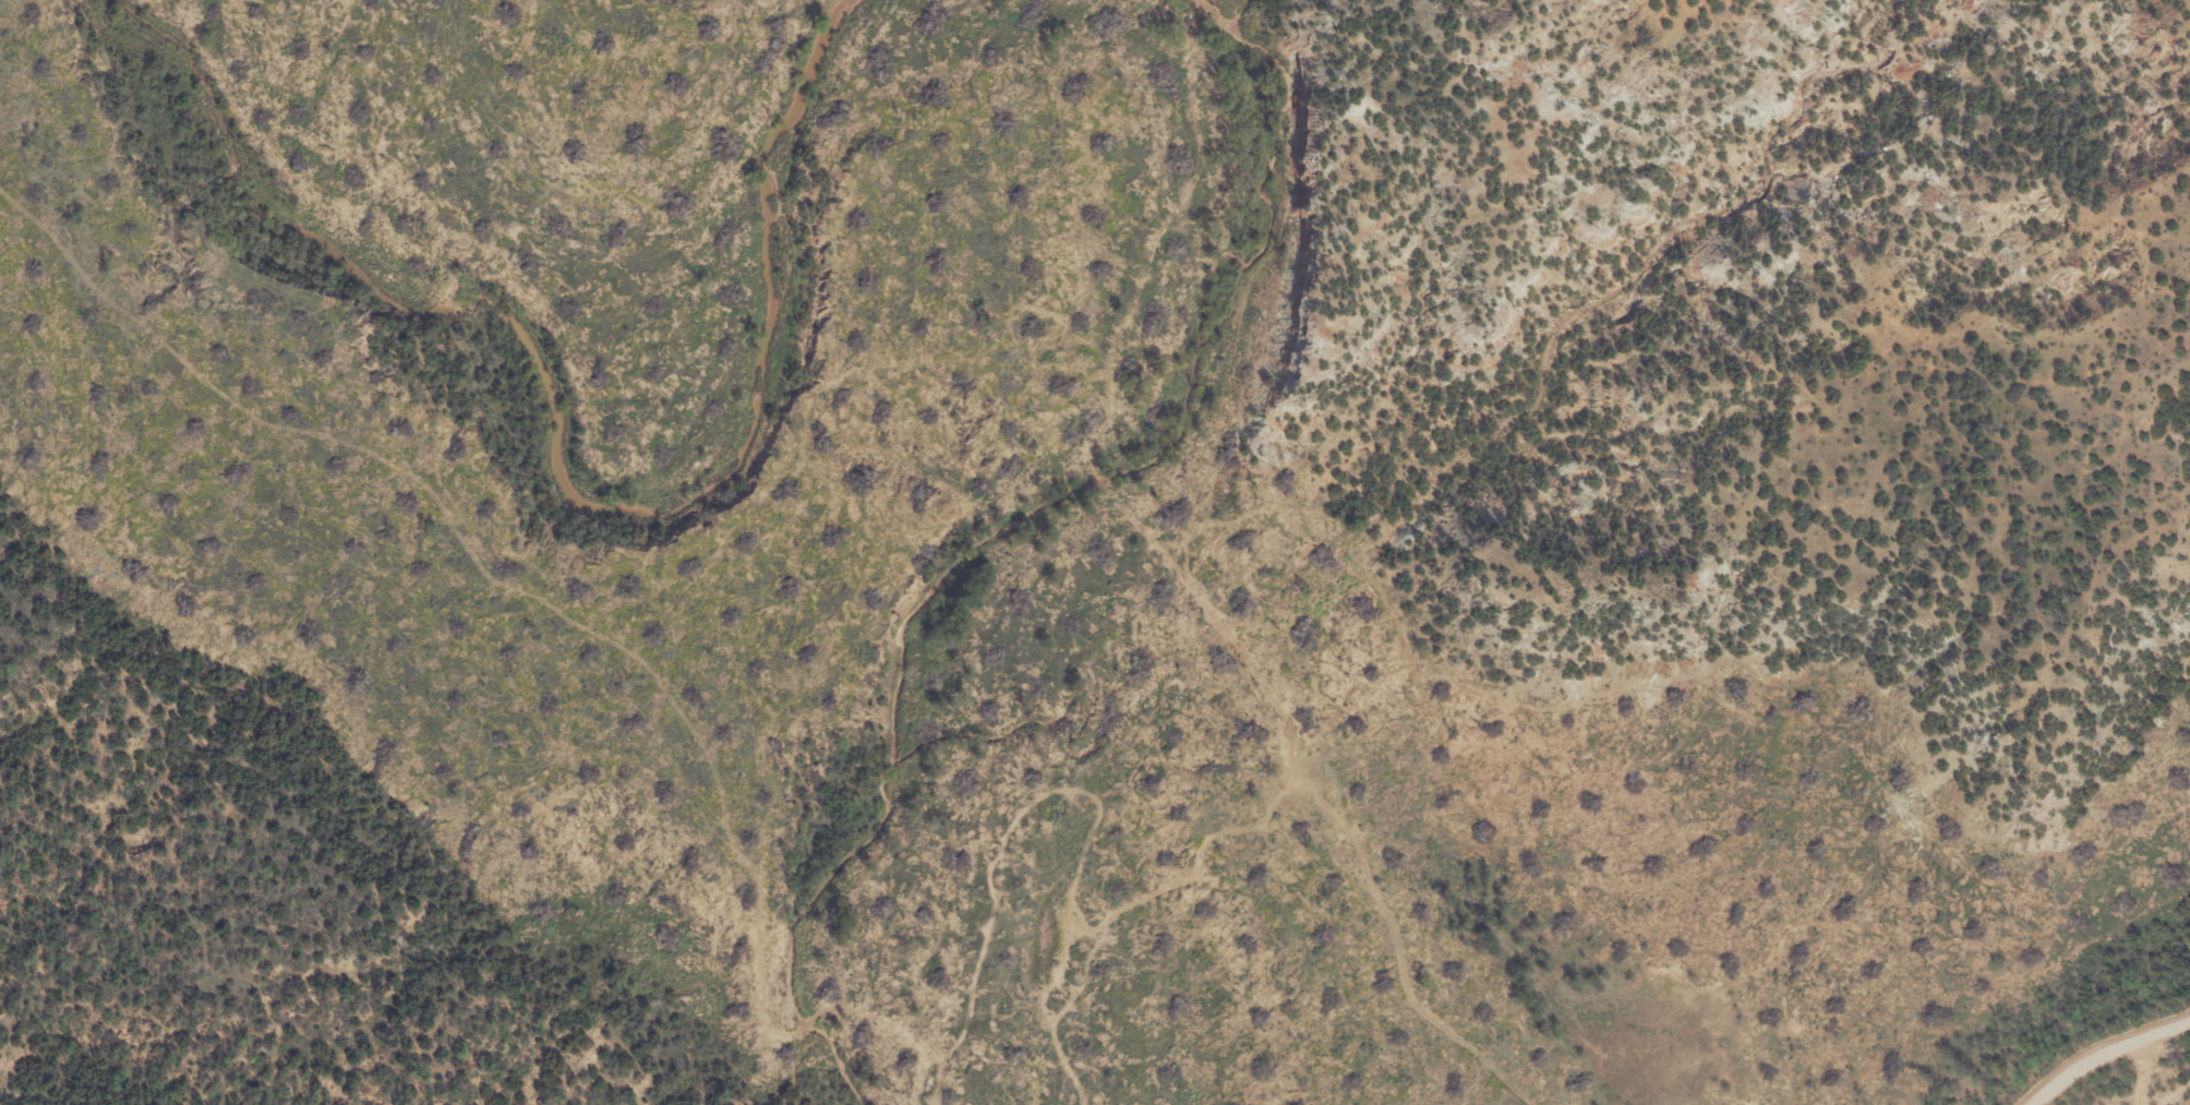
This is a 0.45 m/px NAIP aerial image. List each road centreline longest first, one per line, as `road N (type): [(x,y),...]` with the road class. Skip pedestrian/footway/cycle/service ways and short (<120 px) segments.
road 1 (residential): [(2189,1019),(2110,1048),(2030,1104)]

